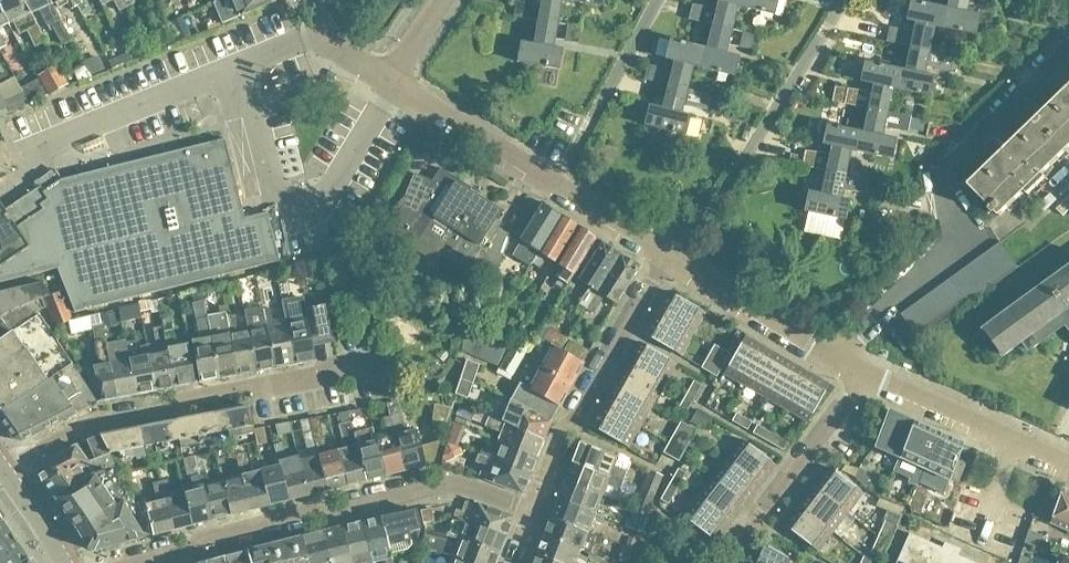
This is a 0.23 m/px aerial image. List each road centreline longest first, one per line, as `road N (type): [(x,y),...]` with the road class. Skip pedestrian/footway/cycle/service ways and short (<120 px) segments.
road 1 (residential): [(829,355),(948,243),(940,171),(1068,43)]
road 2 (residential): [(137,562),(185,550),(210,533),(436,486),(470,487),(534,511)]
road 3 (residential): [(3,470),(97,422),(383,360)]
road 4 (residential): [(681,262),(843,0)]
road 5 (residential): [(534,511),(573,416),(667,253)]
road 6 (residential): [(737,562),(750,529),(860,373)]
road 7 (residential): [(1068,462),(860,373)]
road 8 (residential): [(556,183),(658,0)]
road 9 (residential): [(556,183),(385,74)]
road 10 (residential): [(829,355),(681,262)]
road 11 (residential): [(667,253),(556,183)]

